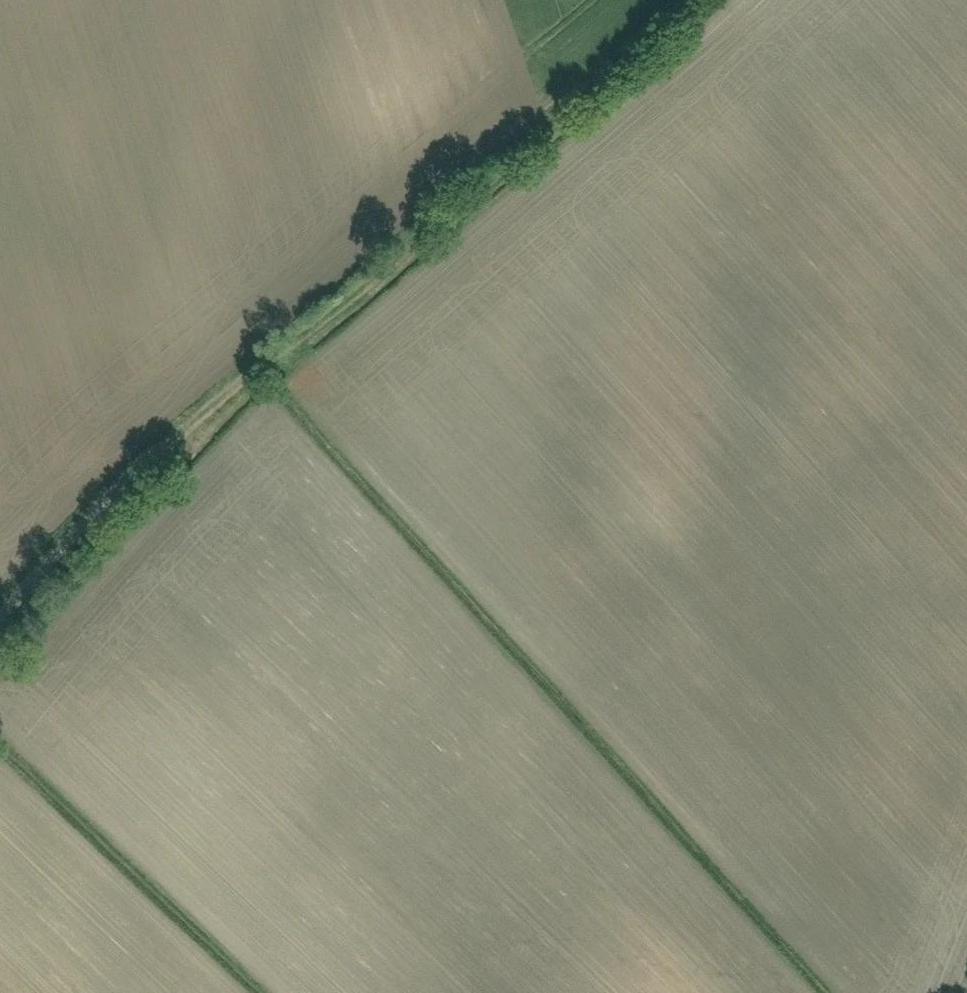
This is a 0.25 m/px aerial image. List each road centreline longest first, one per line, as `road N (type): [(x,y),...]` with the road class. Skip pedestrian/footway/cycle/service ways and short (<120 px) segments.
road 1 (track): [(135,470),(643,53)]
road 2 (residential): [(0,626),(135,470)]

